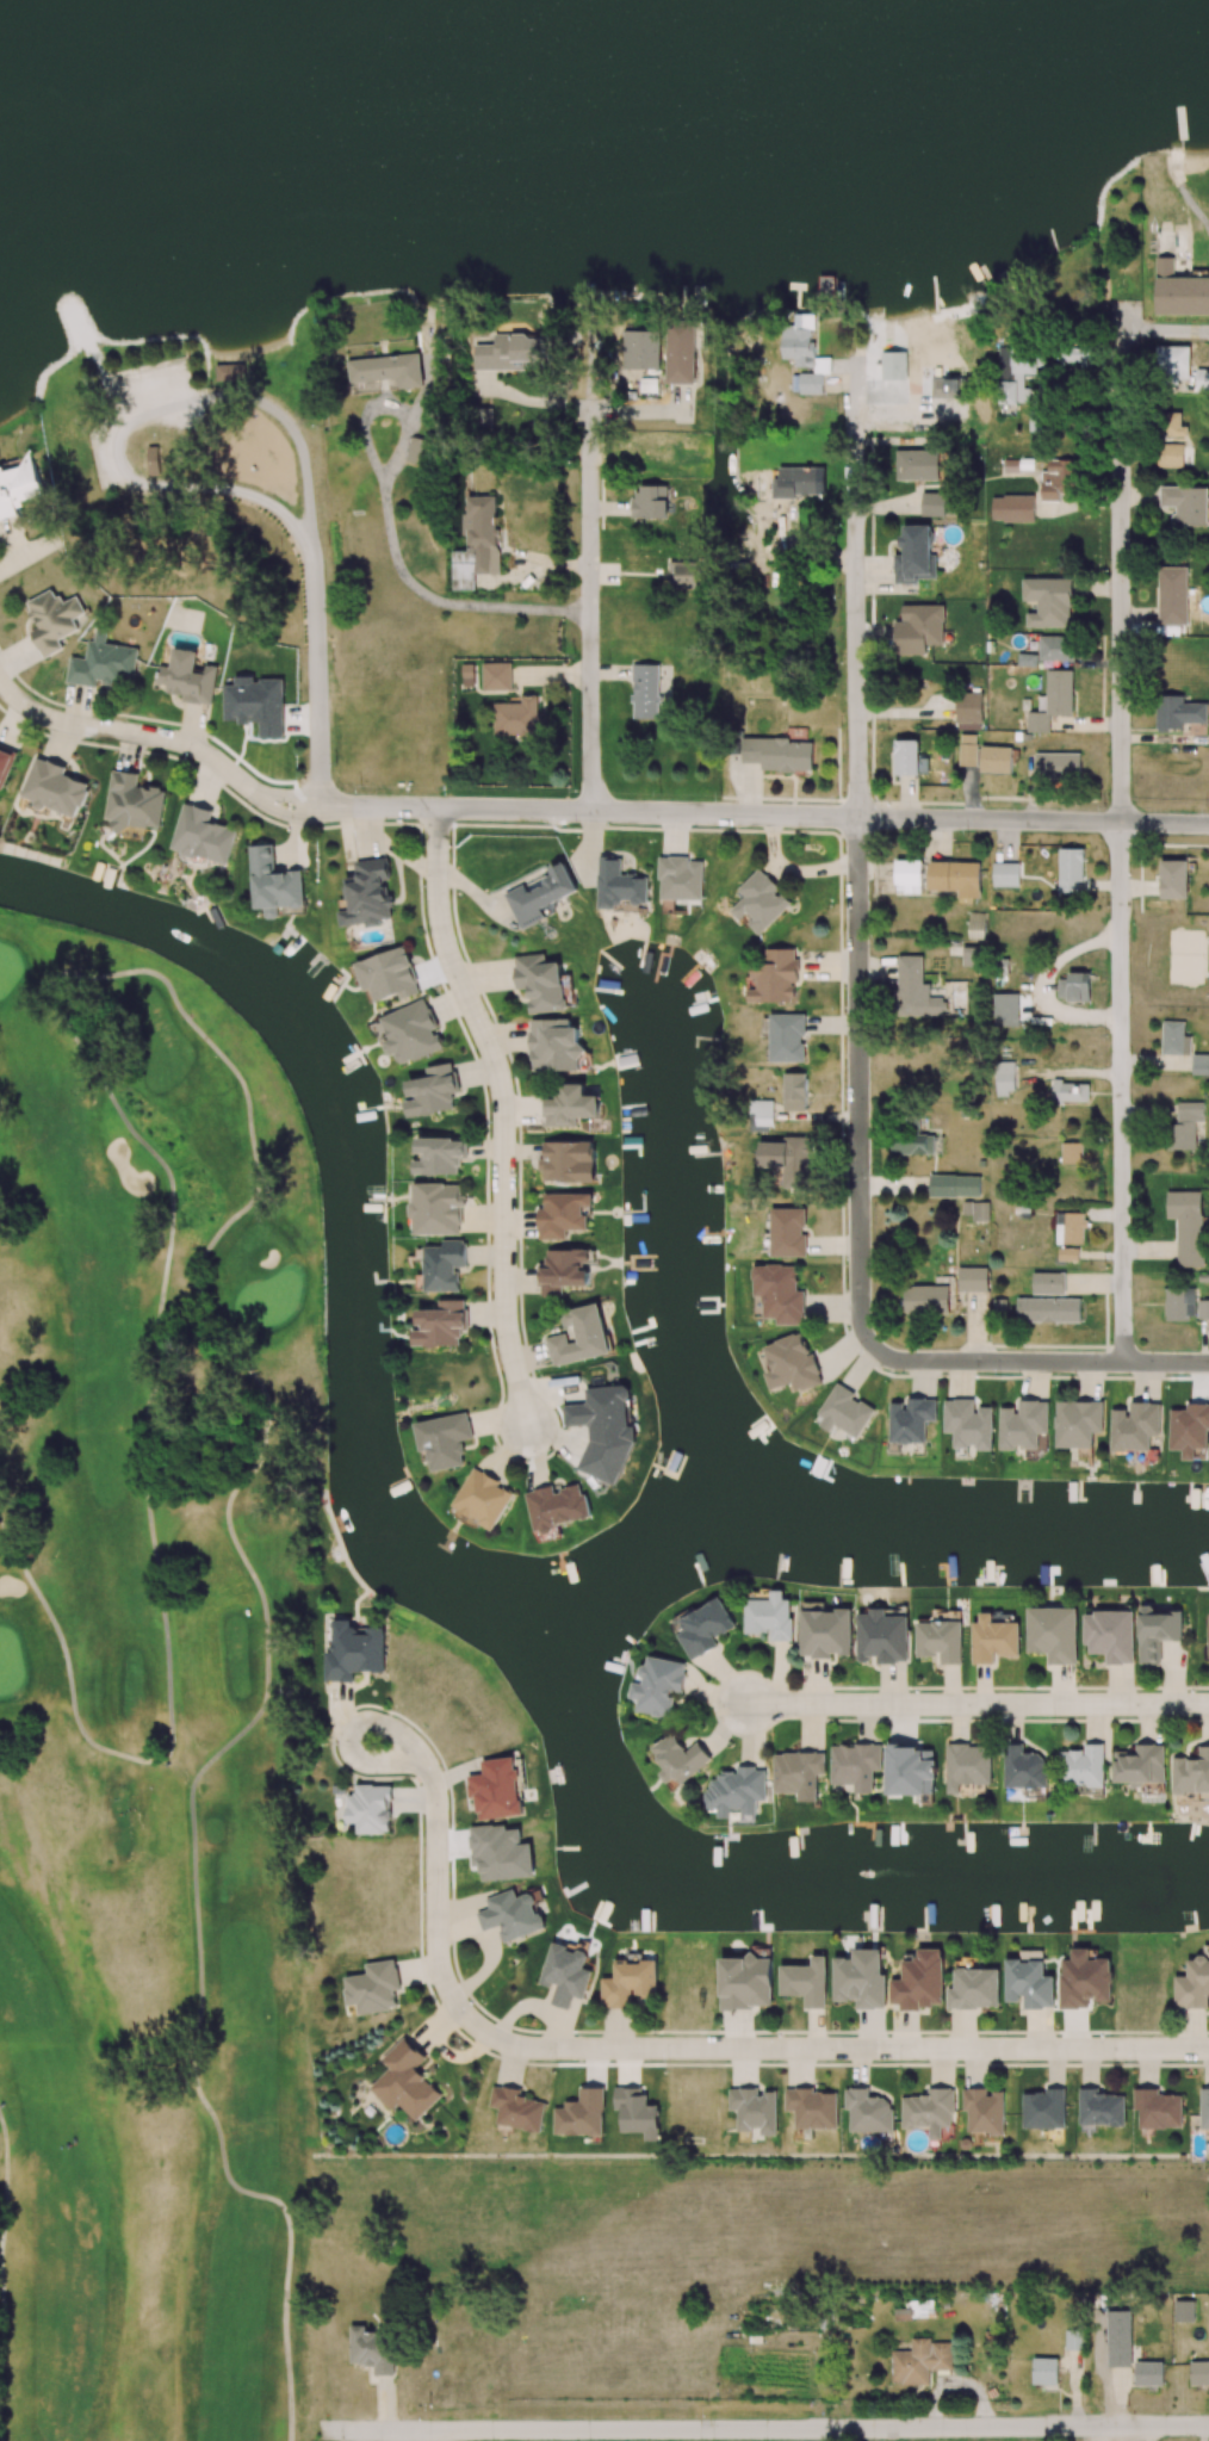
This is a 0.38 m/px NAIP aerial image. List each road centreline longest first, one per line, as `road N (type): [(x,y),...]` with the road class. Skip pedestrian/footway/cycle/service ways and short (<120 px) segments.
road 1 (residential): [(1208,2050),(541,2049),(503,2042),(469,2019),(445,1983),(433,1778),(409,1752),(370,1745)]
road 2 (residential): [(1122,1363),(1122,330)]
road 3 (residential): [(870,1340),(858,1295),(857,370)]
road 4 (residential): [(314,807),(1208,823)]
road 5 (residential): [(320,2430),(1208,2426)]
road 6 (residential): [(435,808),(441,924),(500,1070),(506,1299),(528,1427)]
road 7 (residential): [(1208,1705),(746,1705)]
road 8 (residential): [(593,811),(593,399)]
road 9 (residential): [(314,807),(310,540),(267,475),(219,451)]
road 10 (residential): [(314,807),(267,798),(196,746),(41,714),(0,679)]
road 11 (residential): [(870,1340),(899,1359),(1208,1364)]

